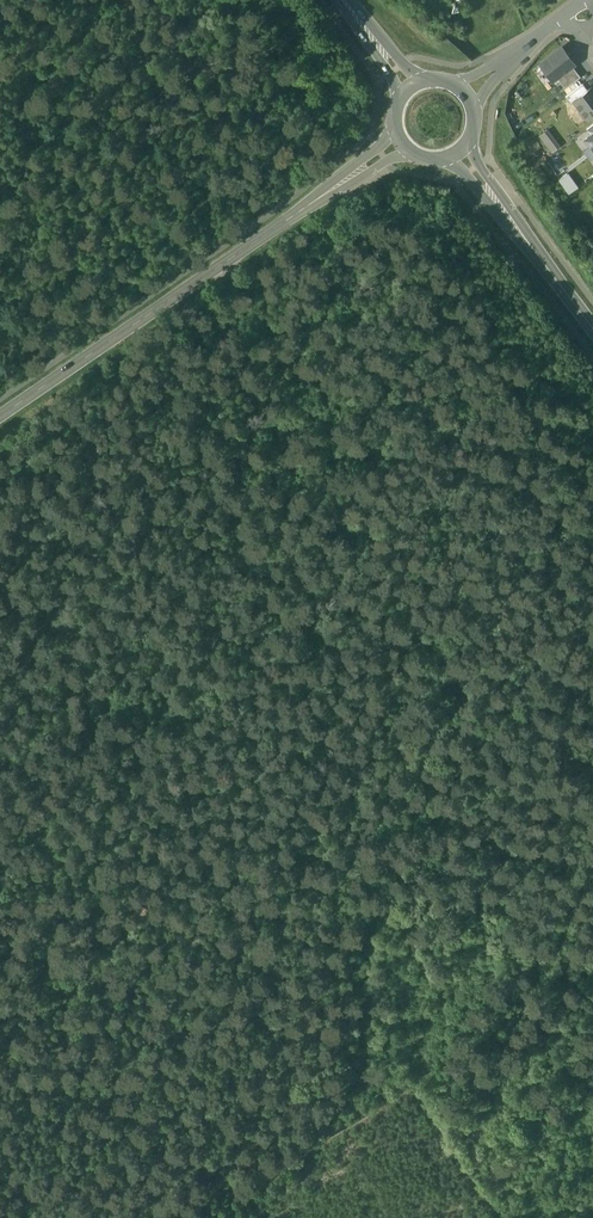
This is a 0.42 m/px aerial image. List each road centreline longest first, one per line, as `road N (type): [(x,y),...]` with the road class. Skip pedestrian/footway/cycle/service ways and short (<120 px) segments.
road 1 (tertiary): [(0,416),(399,143)]
road 2 (track): [(592,964),(191,1217)]
road 3 (track): [(0,75),(77,22),(211,272)]
road 4 (track): [(87,939),(41,971),(203,1210)]
road 5 (track): [(0,823),(87,939),(186,875)]
road 6 (secondary): [(592,328),(460,153)]
road 7 (residential): [(465,91),(564,17)]

